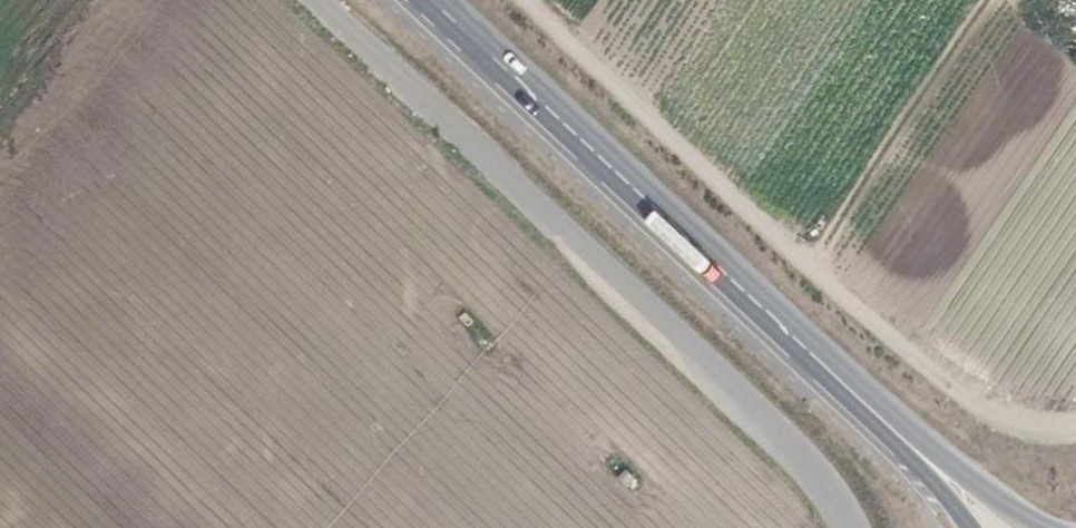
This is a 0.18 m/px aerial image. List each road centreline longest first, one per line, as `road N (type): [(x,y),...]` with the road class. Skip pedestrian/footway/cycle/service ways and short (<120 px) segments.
road 1 (track): [(1075,430),(1008,426),(960,398),(513,0)]
road 2 (secondary): [(847,388),(429,0)]
road 3 (secondary): [(1024,527),(992,512),(847,388)]
road 4 (secondary): [(847,388),(966,527)]

